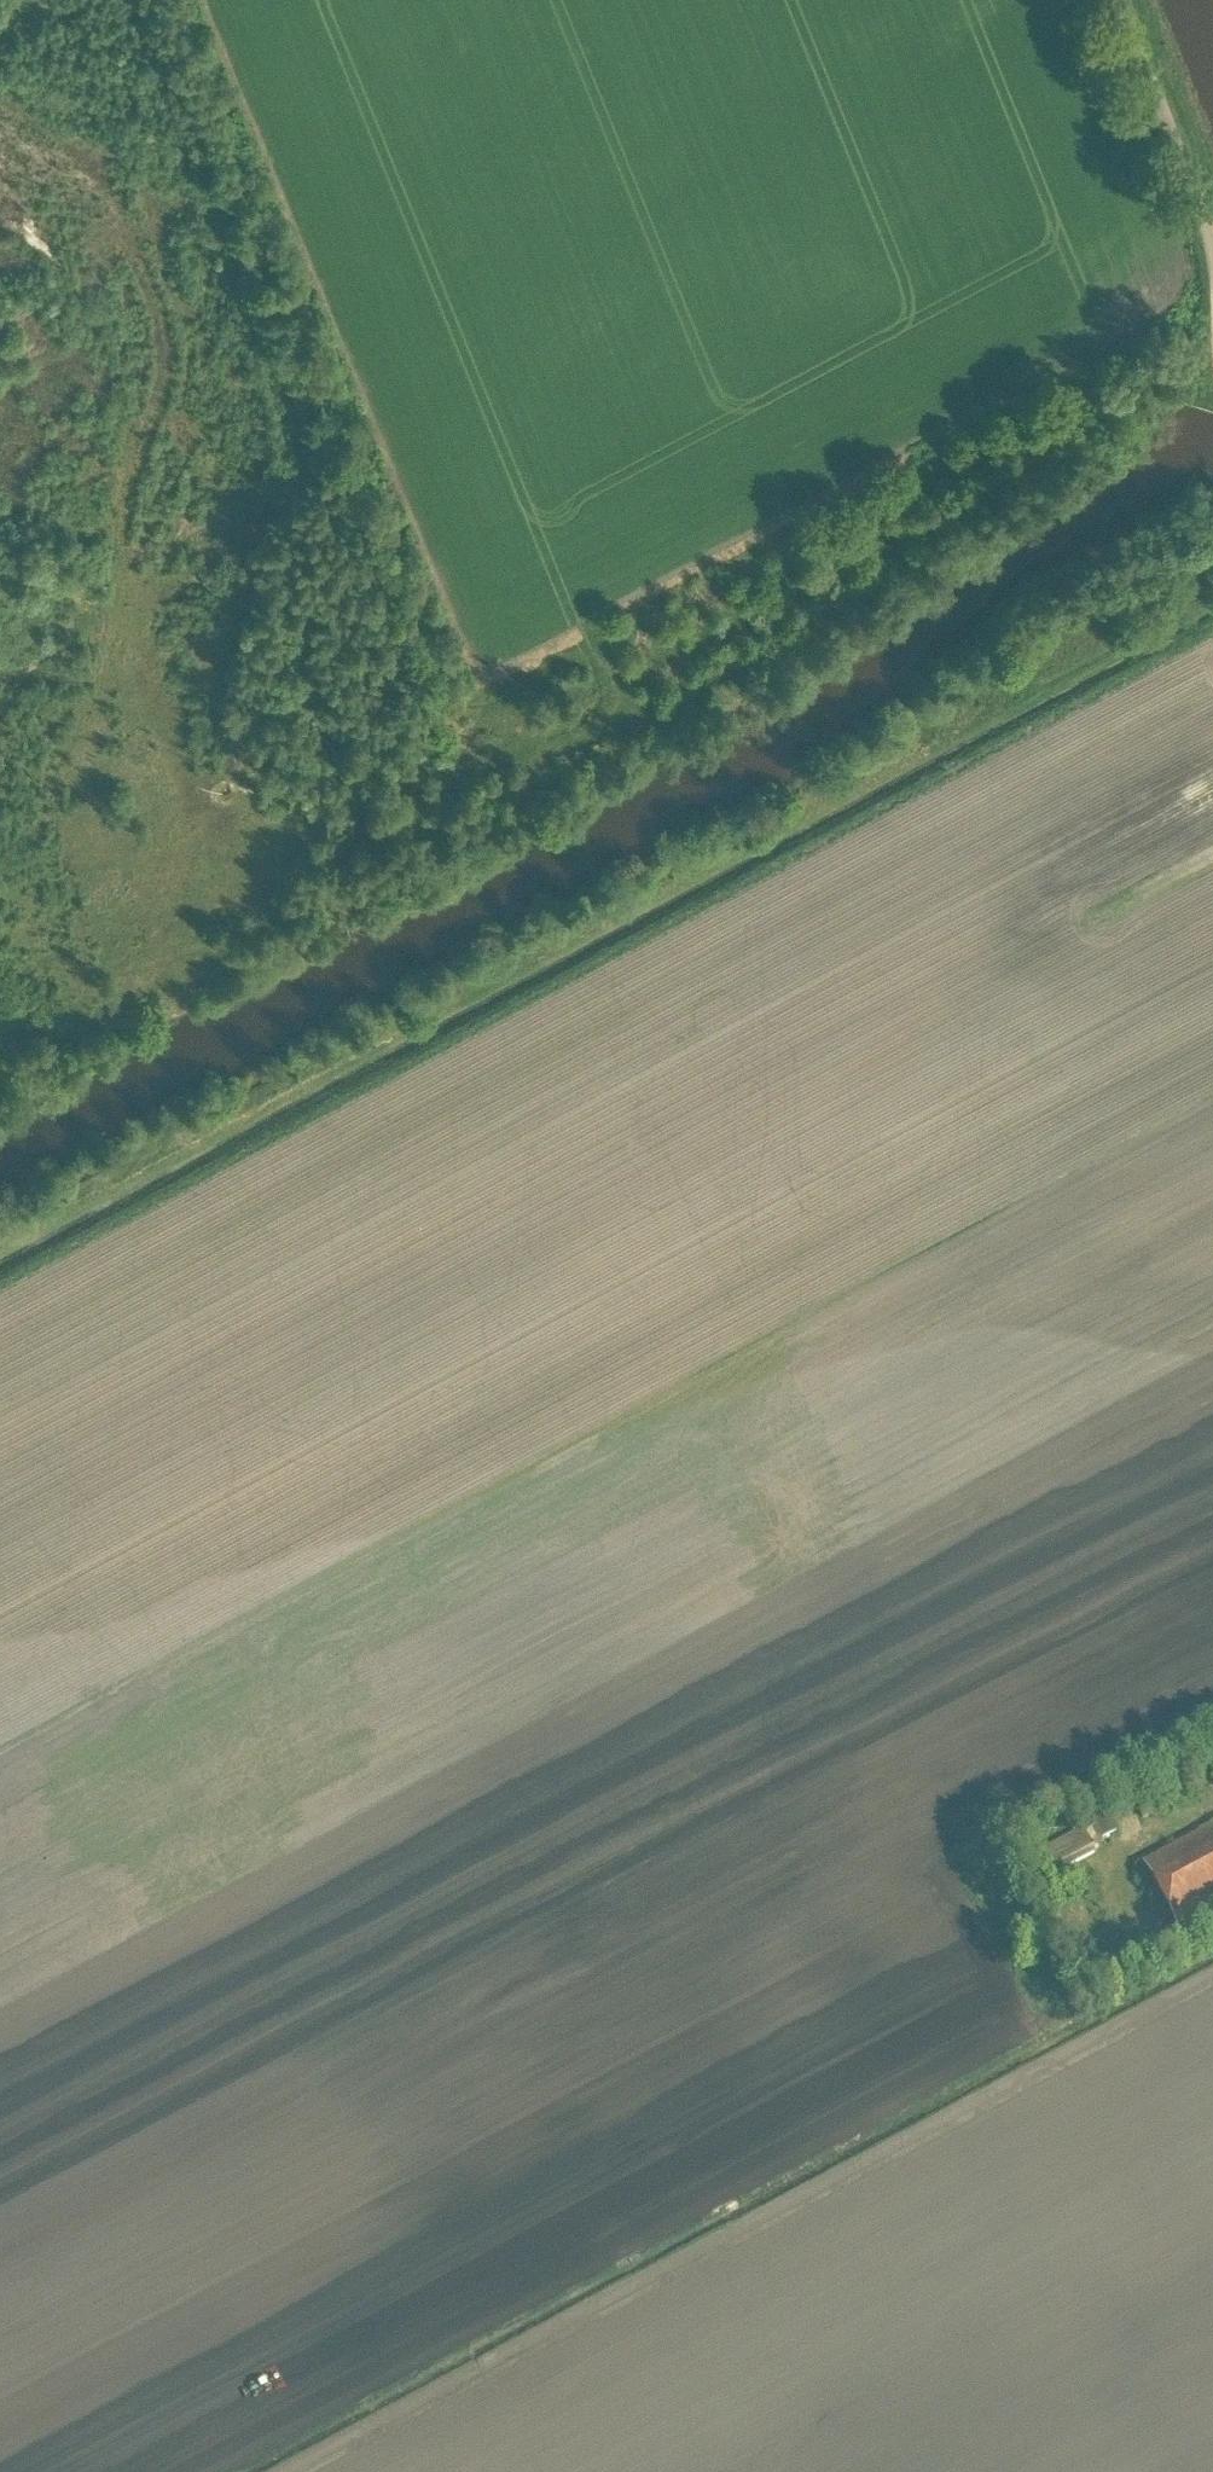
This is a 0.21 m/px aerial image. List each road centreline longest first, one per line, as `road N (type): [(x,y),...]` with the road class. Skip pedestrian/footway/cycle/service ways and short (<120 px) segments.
road 1 (unclassified): [(1212,223),(1130,0)]

